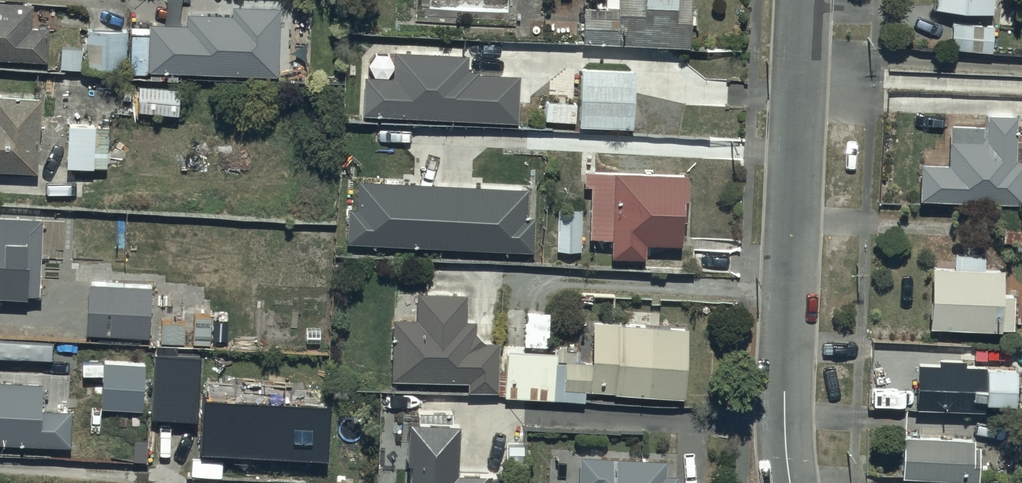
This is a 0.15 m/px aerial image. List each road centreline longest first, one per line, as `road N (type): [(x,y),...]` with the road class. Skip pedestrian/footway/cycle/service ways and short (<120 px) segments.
road 1 (residential): [(791,482),(785,393),(805,0)]

